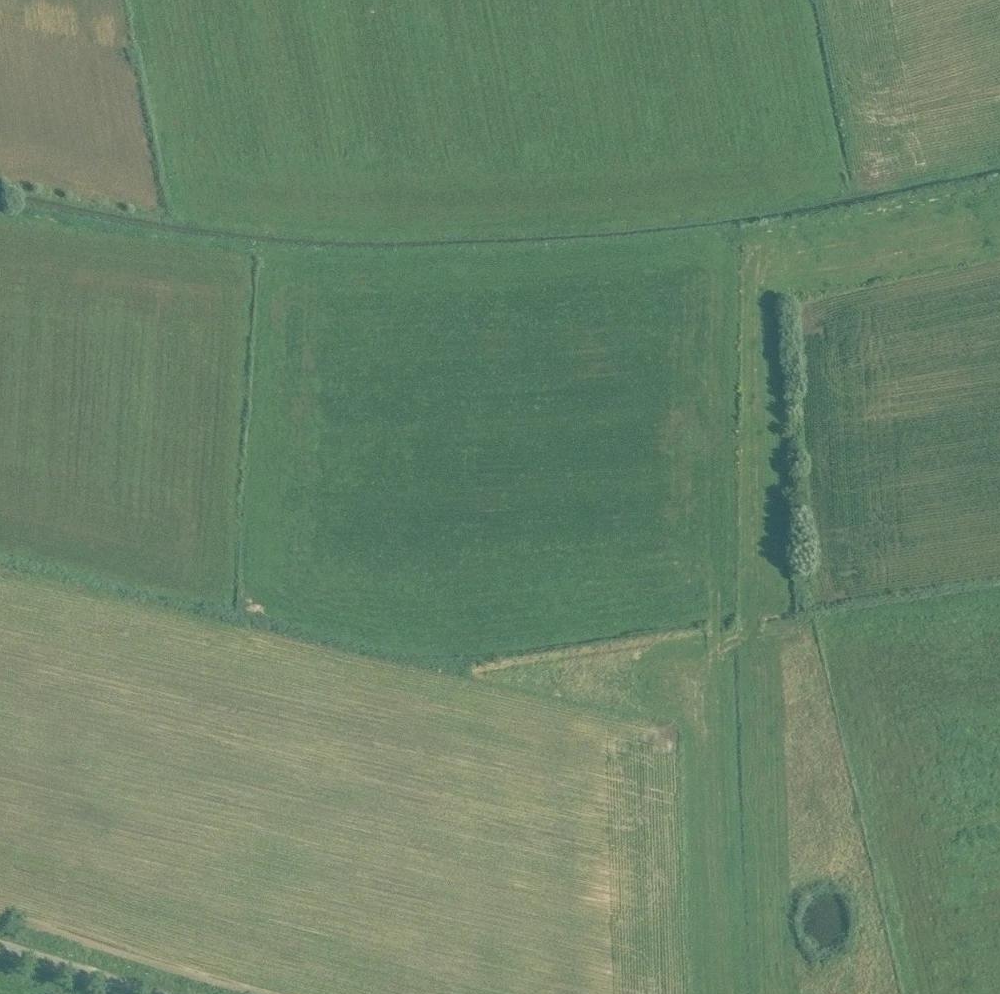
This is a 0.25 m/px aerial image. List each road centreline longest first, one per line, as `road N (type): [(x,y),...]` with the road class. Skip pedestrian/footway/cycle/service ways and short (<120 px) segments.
road 1 (unclassified): [(0,941),(174,993)]

